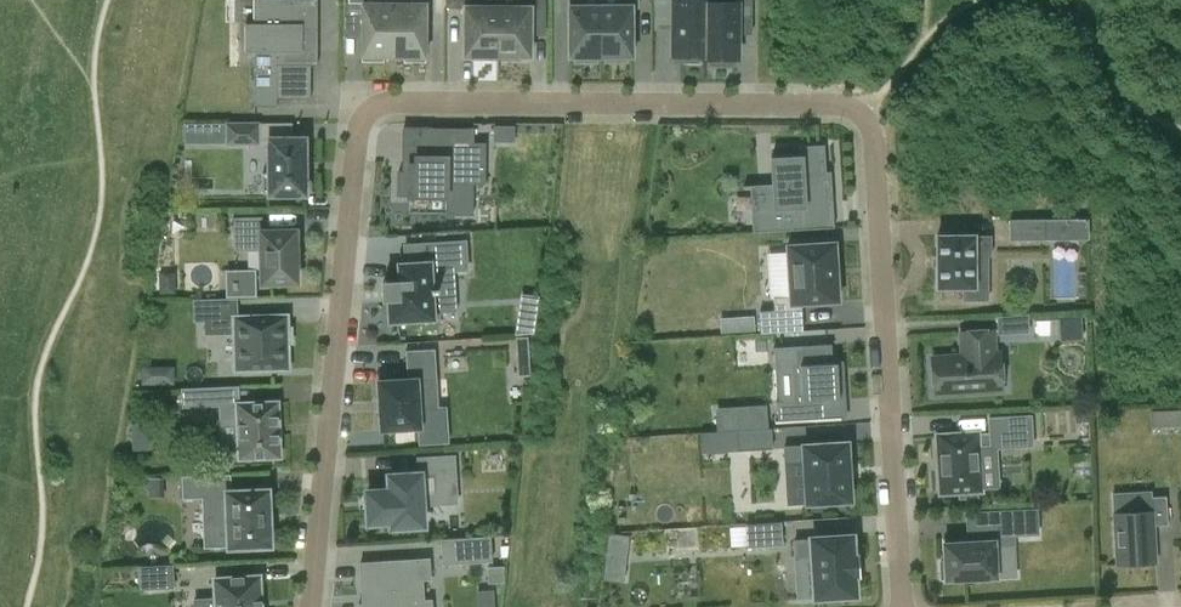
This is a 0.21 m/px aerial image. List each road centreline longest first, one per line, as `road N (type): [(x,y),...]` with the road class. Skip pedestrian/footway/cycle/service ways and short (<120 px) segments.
road 1 (residential): [(902,606),(876,134),(865,112),(840,105),(394,102),(372,110),(358,135),(310,606)]

